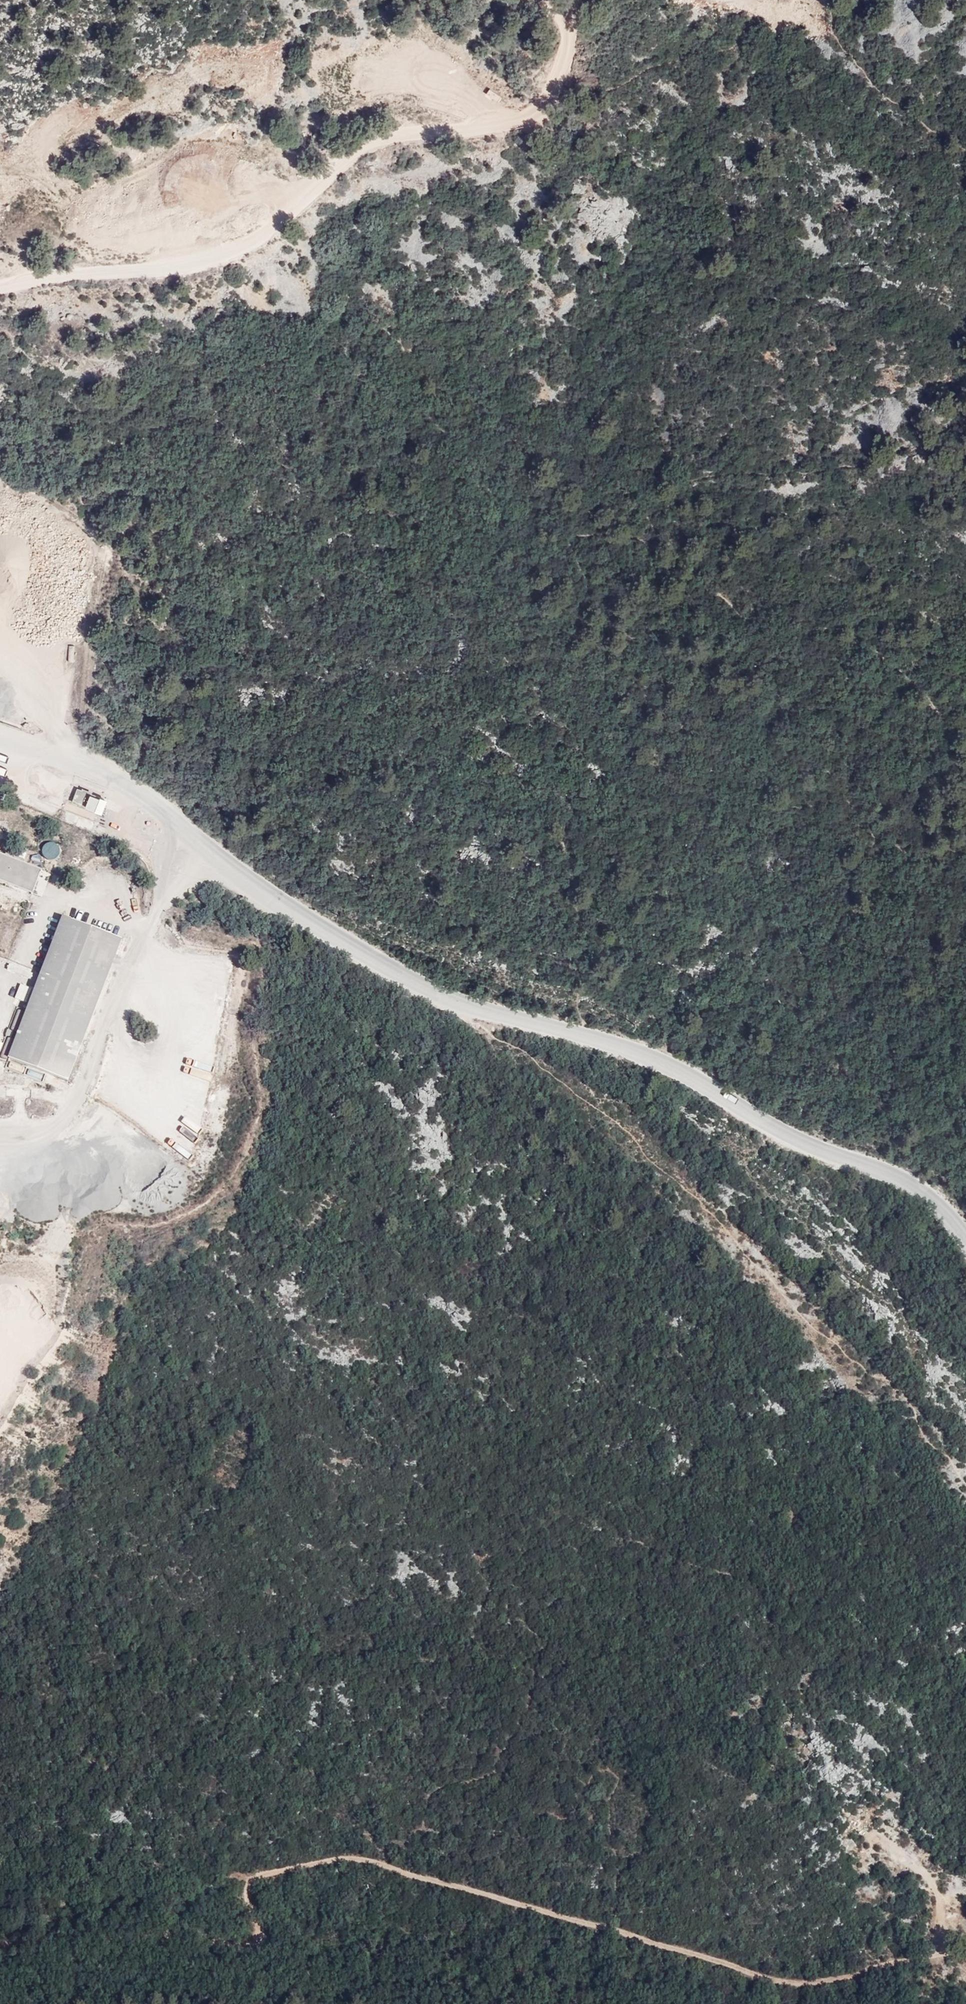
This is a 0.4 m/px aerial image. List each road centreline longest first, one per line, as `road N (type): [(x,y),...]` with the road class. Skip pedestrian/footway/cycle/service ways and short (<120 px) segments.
road 1 (tertiary): [(965,1238),(934,1199),(902,1178),(788,1135),(649,1055),(479,1010),(405,977),(284,907),(131,791),(0,744)]
road 2 (track): [(0,1943),(116,1929),(242,1944),(256,1938),(257,1925),(246,1881),(365,1859),(798,1984),(965,1945)]

